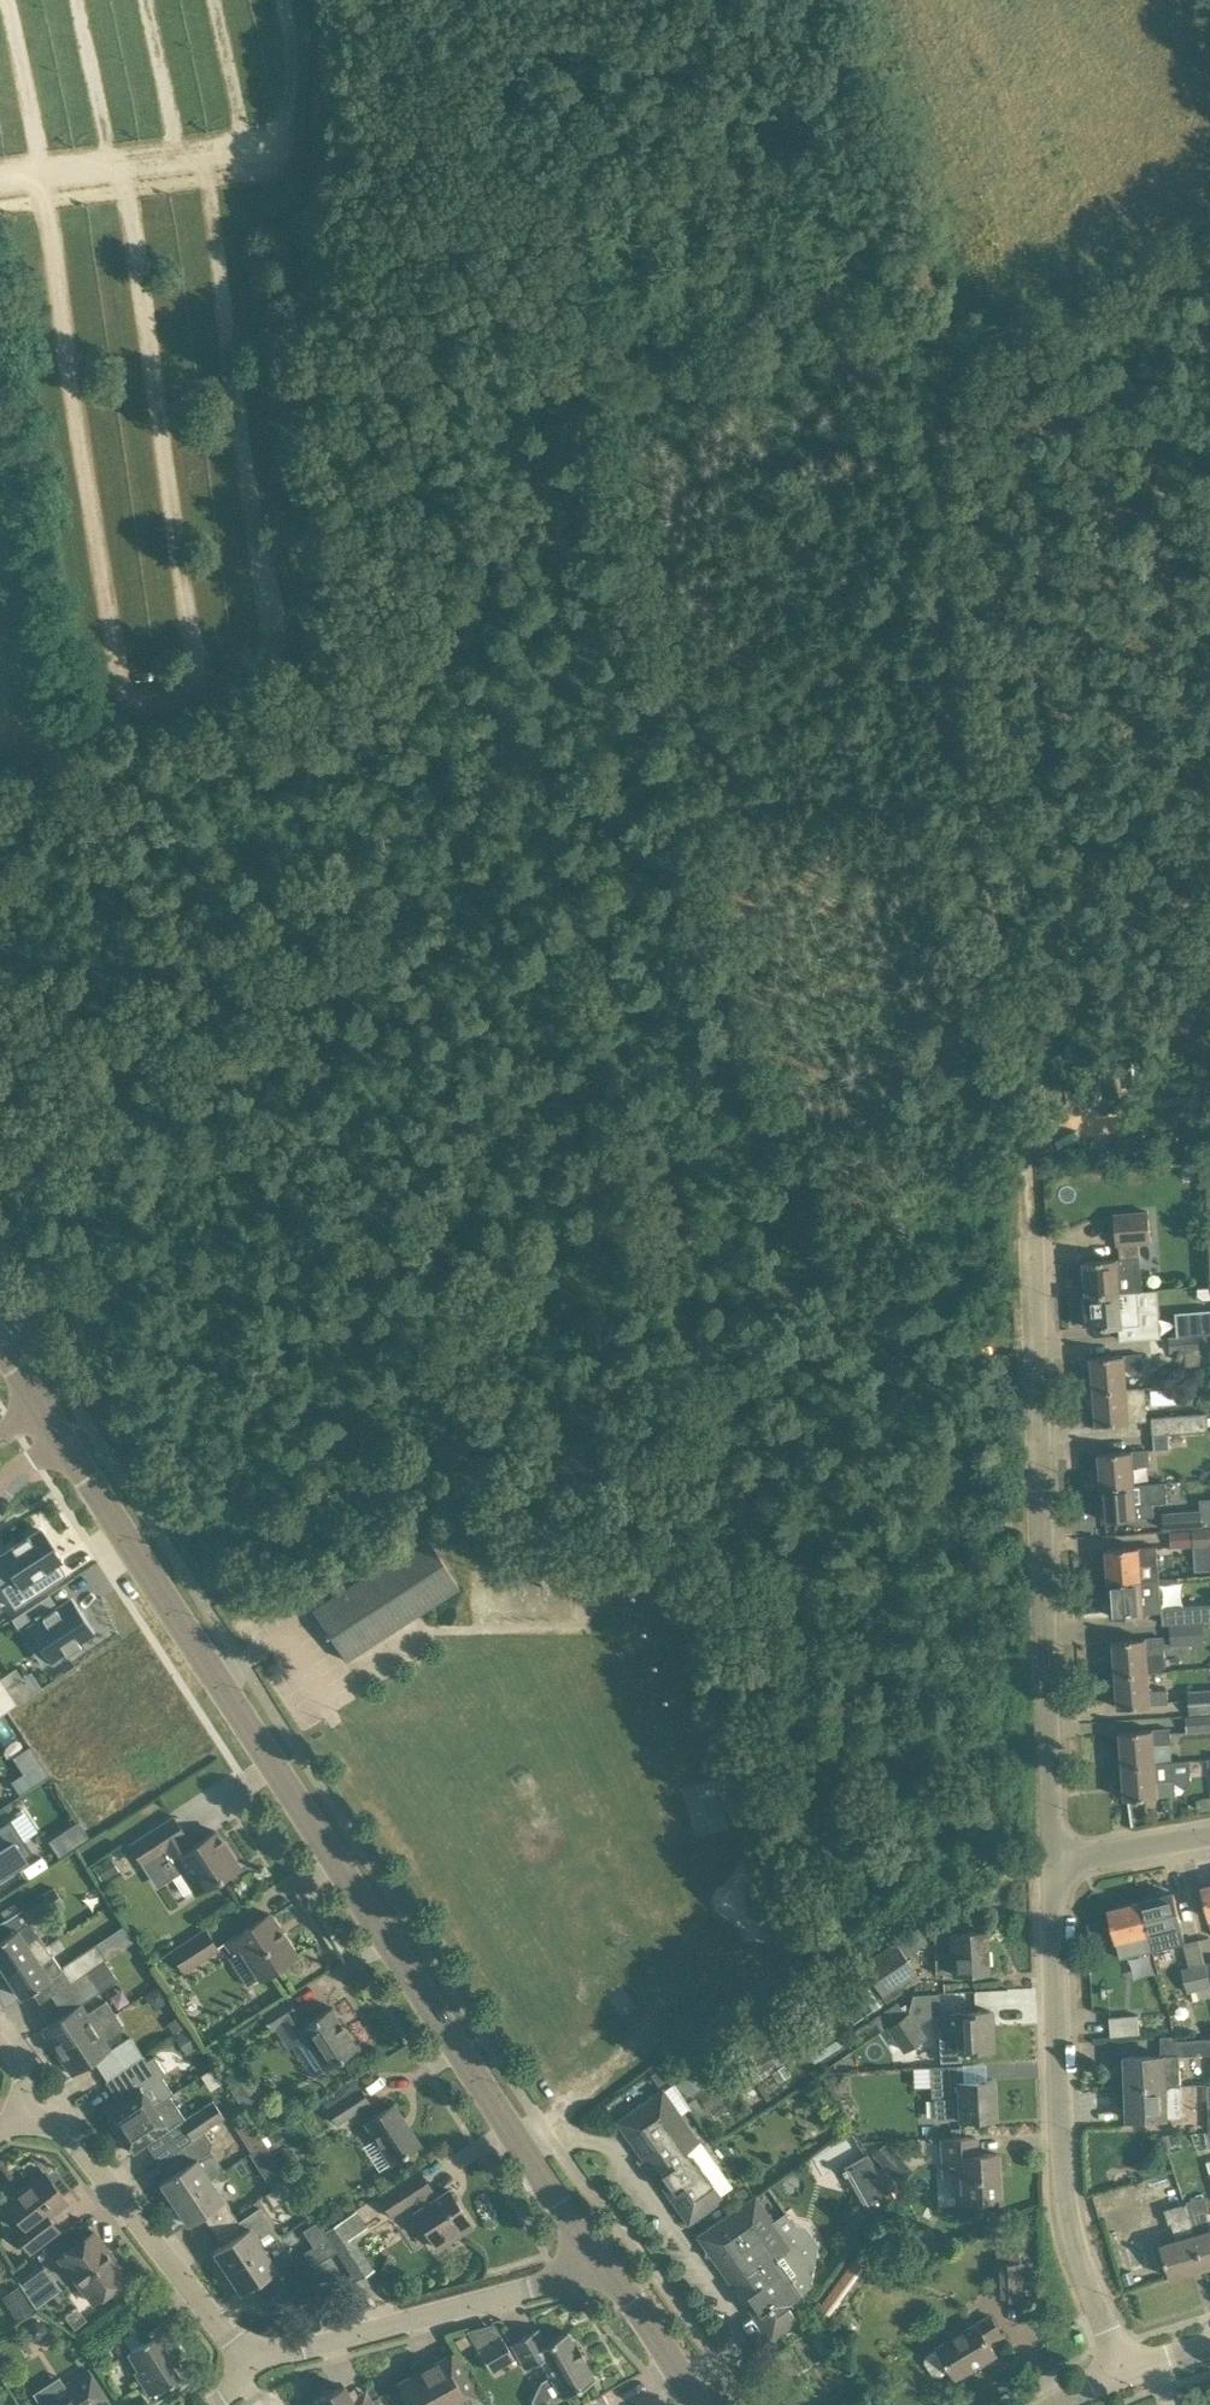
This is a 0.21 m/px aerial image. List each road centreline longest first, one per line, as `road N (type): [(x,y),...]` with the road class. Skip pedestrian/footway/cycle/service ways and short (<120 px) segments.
road 1 (tertiary): [(591,2257),(59,1438)]
road 2 (residential): [(1054,1861),(1033,1247)]
road 3 (residential): [(1125,2367),(1087,2276),(1065,2187),(1054,1861)]
road 4 (residential): [(247,2362),(530,2287),(591,2257)]
road 5 (residential): [(247,2362),(73,2137),(31,2114)]
road 6 (tertiary): [(698,2404),(629,2295),(591,2257)]
road 7 (residential): [(1054,1861),(1209,1833)]

